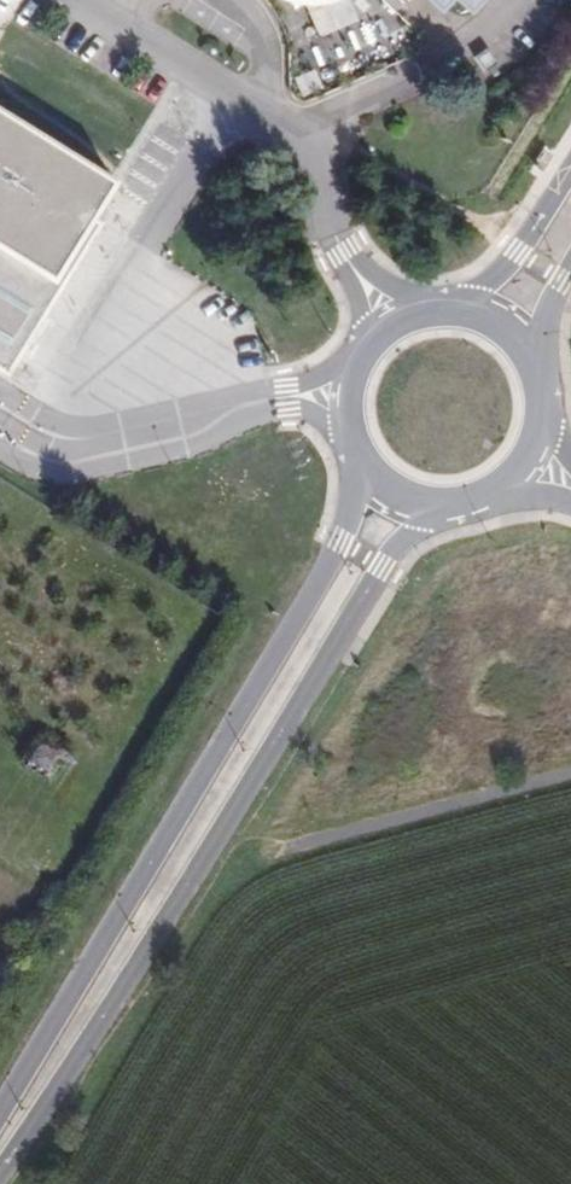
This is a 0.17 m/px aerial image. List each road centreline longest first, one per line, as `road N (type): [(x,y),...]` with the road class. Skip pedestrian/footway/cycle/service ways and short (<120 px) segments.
road 1 (secondary): [(0,1170),(383,567),(454,503)]
road 2 (secondary): [(361,451),(340,543),(0,1117)]
road 3 (secondary): [(448,308),(418,313),(371,345),(350,395),(361,451)]
road 4 (secondary): [(570,170),(520,253),(448,308)]

